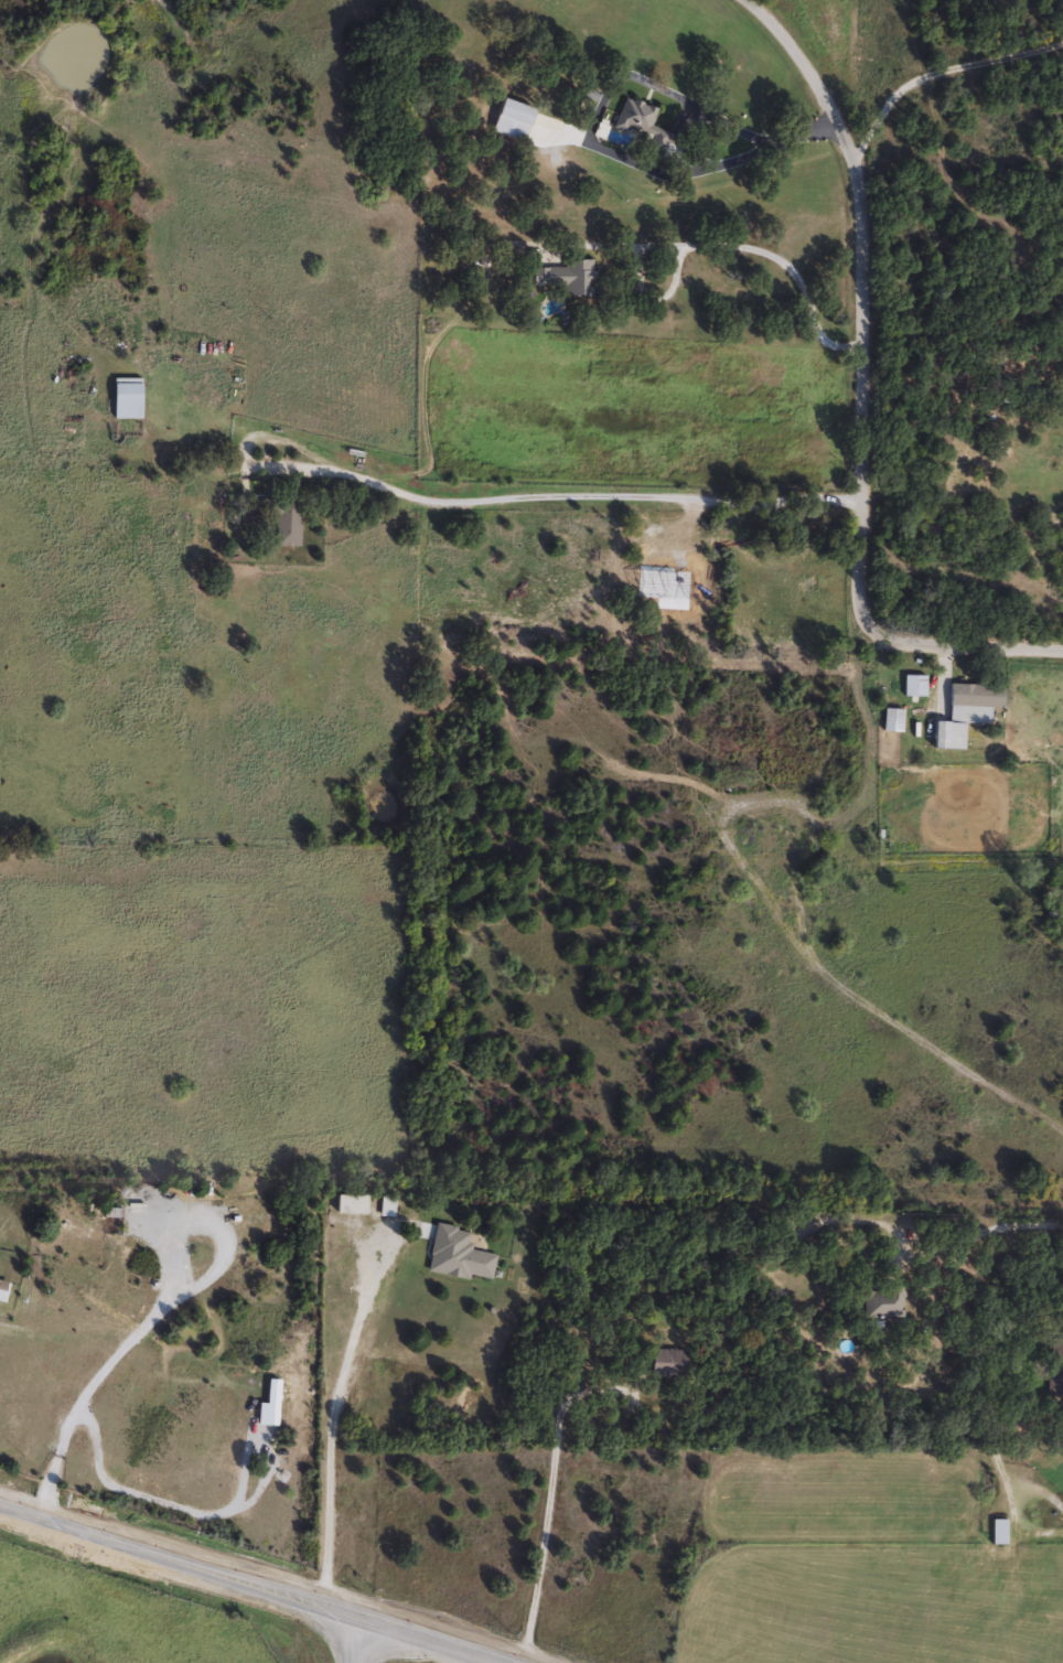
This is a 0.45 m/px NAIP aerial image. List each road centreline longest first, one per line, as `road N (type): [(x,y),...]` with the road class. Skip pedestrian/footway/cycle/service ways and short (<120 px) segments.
road 1 (residential): [(1062,649),(887,642),(868,631),(858,604),(862,203),(839,124),(780,34),(743,0)]
road 2 (secondary): [(0,1505),(508,1662)]

